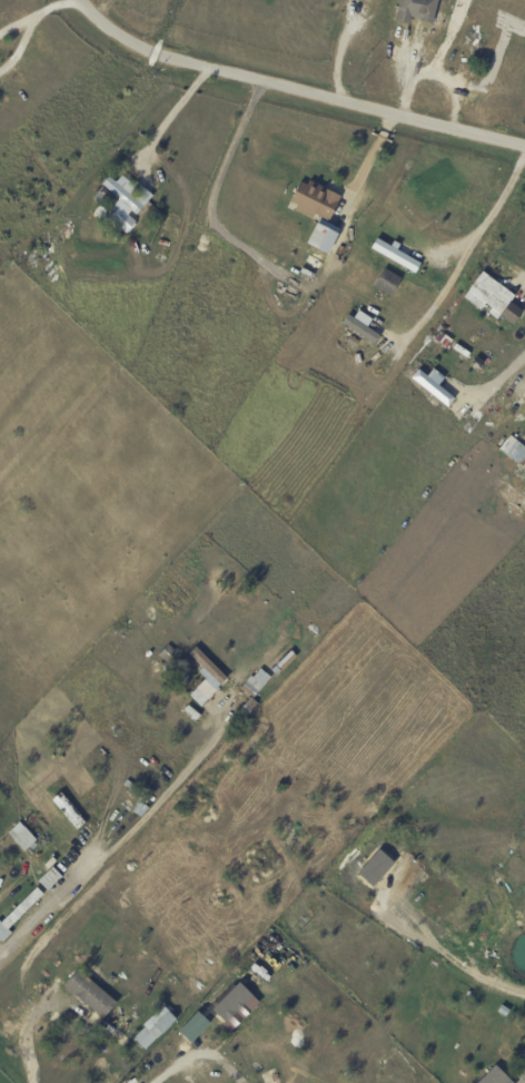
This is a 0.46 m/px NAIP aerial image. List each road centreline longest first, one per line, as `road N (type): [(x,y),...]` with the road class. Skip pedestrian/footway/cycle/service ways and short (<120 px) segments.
road 1 (residential): [(524,147),(162,57),(117,35),(77,0)]

